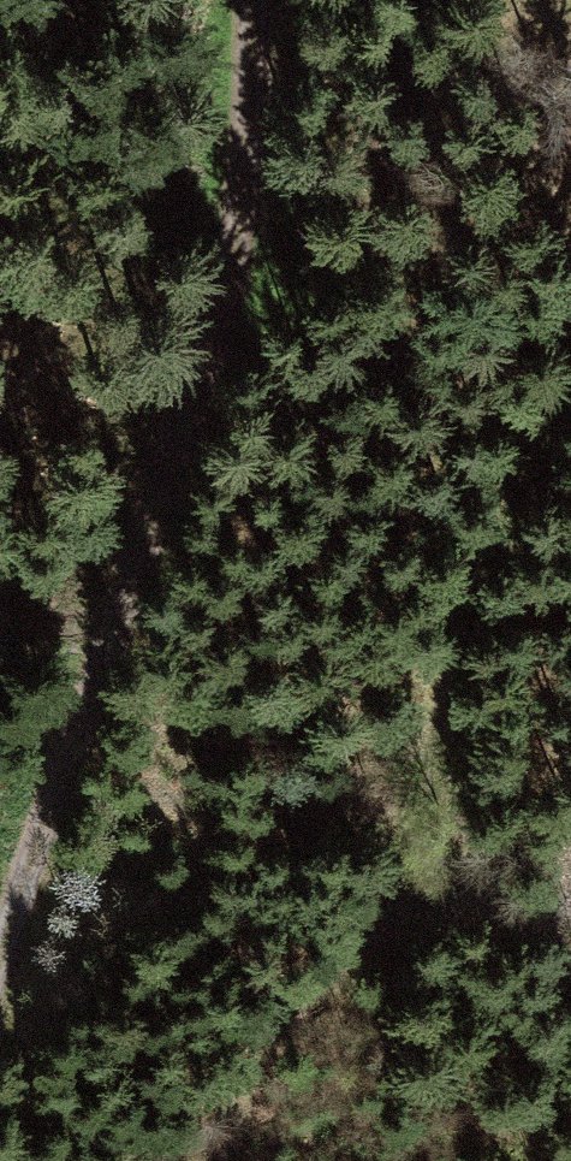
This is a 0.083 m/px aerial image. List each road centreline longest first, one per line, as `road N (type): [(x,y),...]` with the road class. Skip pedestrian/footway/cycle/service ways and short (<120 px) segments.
road 1 (track): [(253,0),(239,252),(222,326),(0,970)]
road 2 (track): [(228,1160),(256,1081),(293,1020),(368,938),(406,883),(487,568),(523,479),(570,398)]
road 3 (track): [(406,883),(497,1001),(570,1044)]

